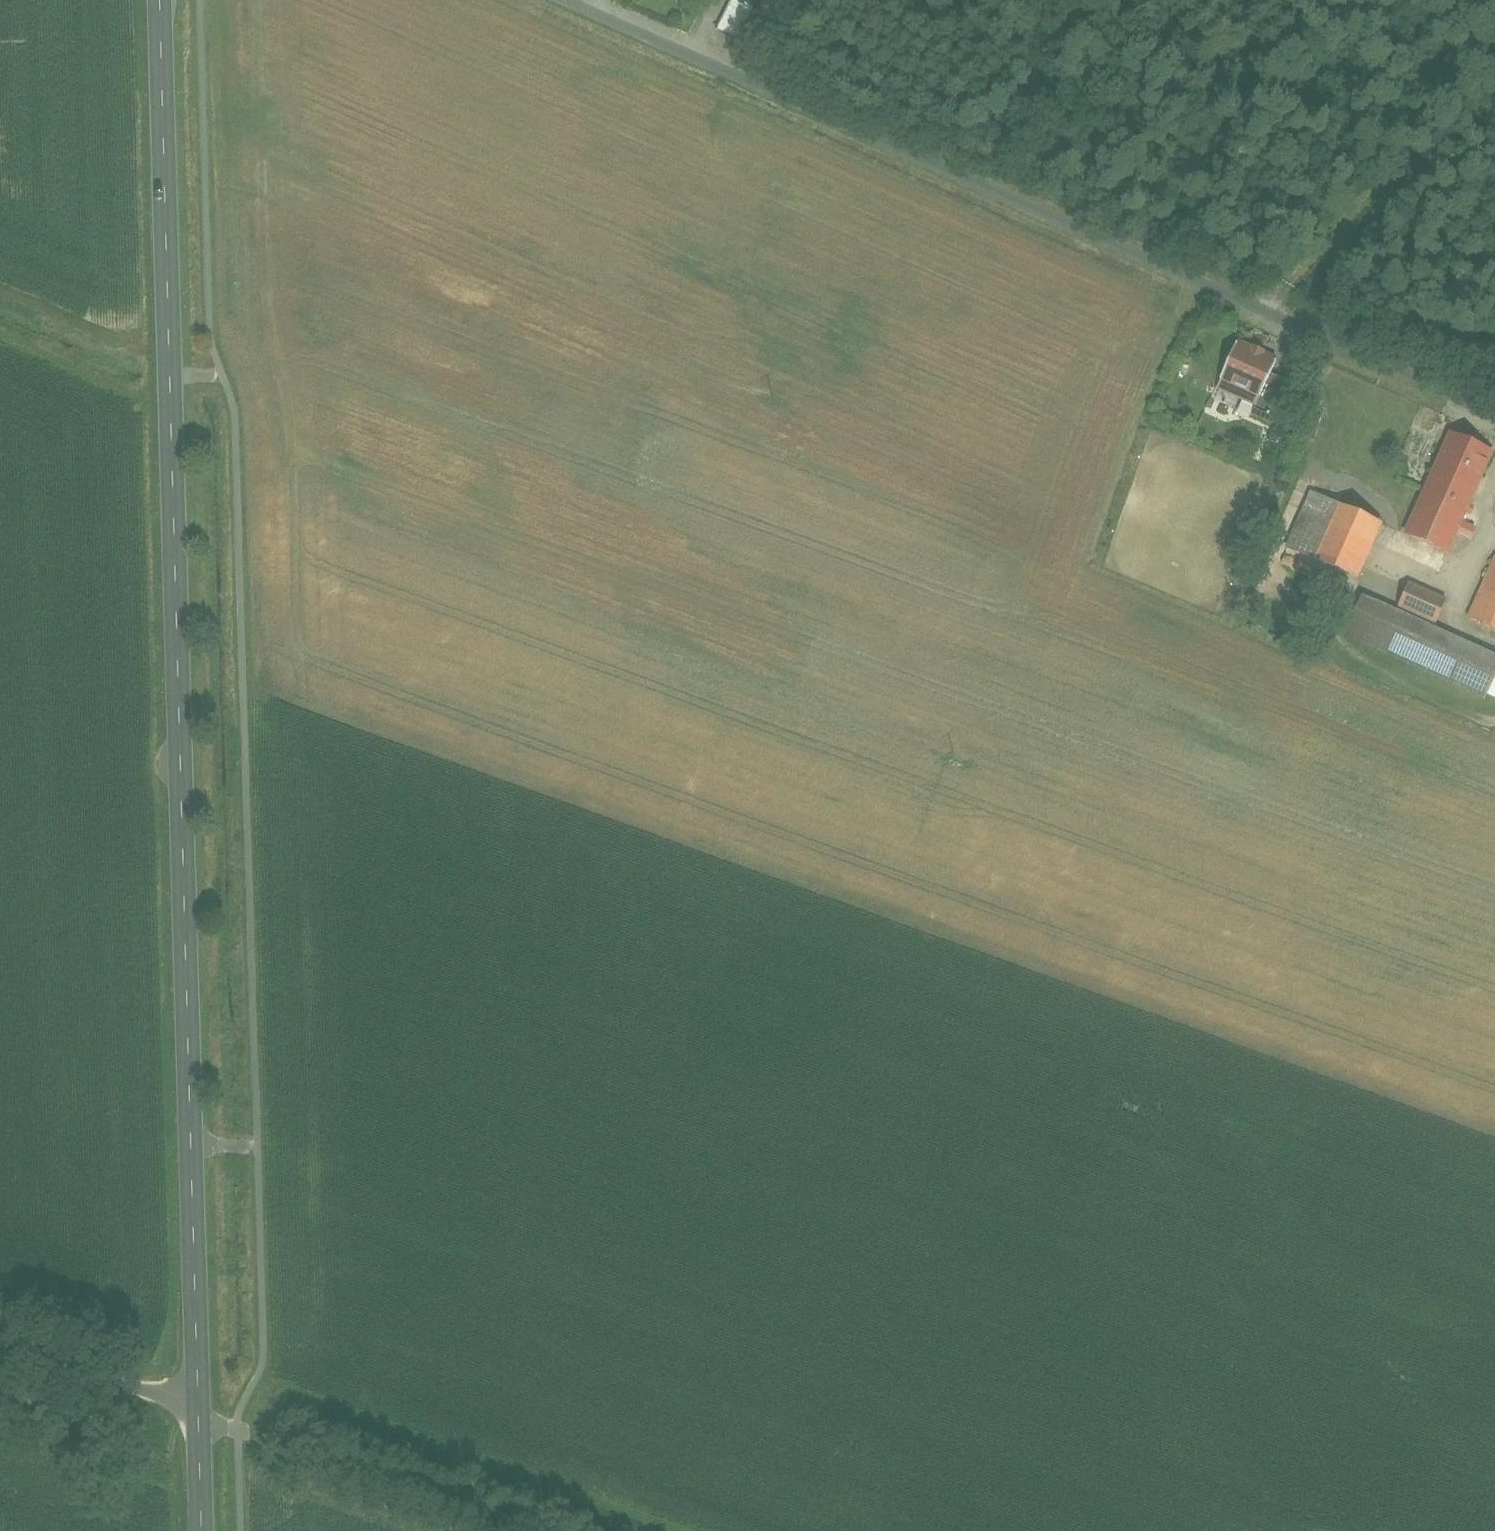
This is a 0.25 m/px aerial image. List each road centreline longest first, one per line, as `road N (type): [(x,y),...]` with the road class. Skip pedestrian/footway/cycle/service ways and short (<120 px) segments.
road 1 (tertiary): [(161,0),(202,1530)]
road 2 (residential): [(1494,392),(587,0)]

